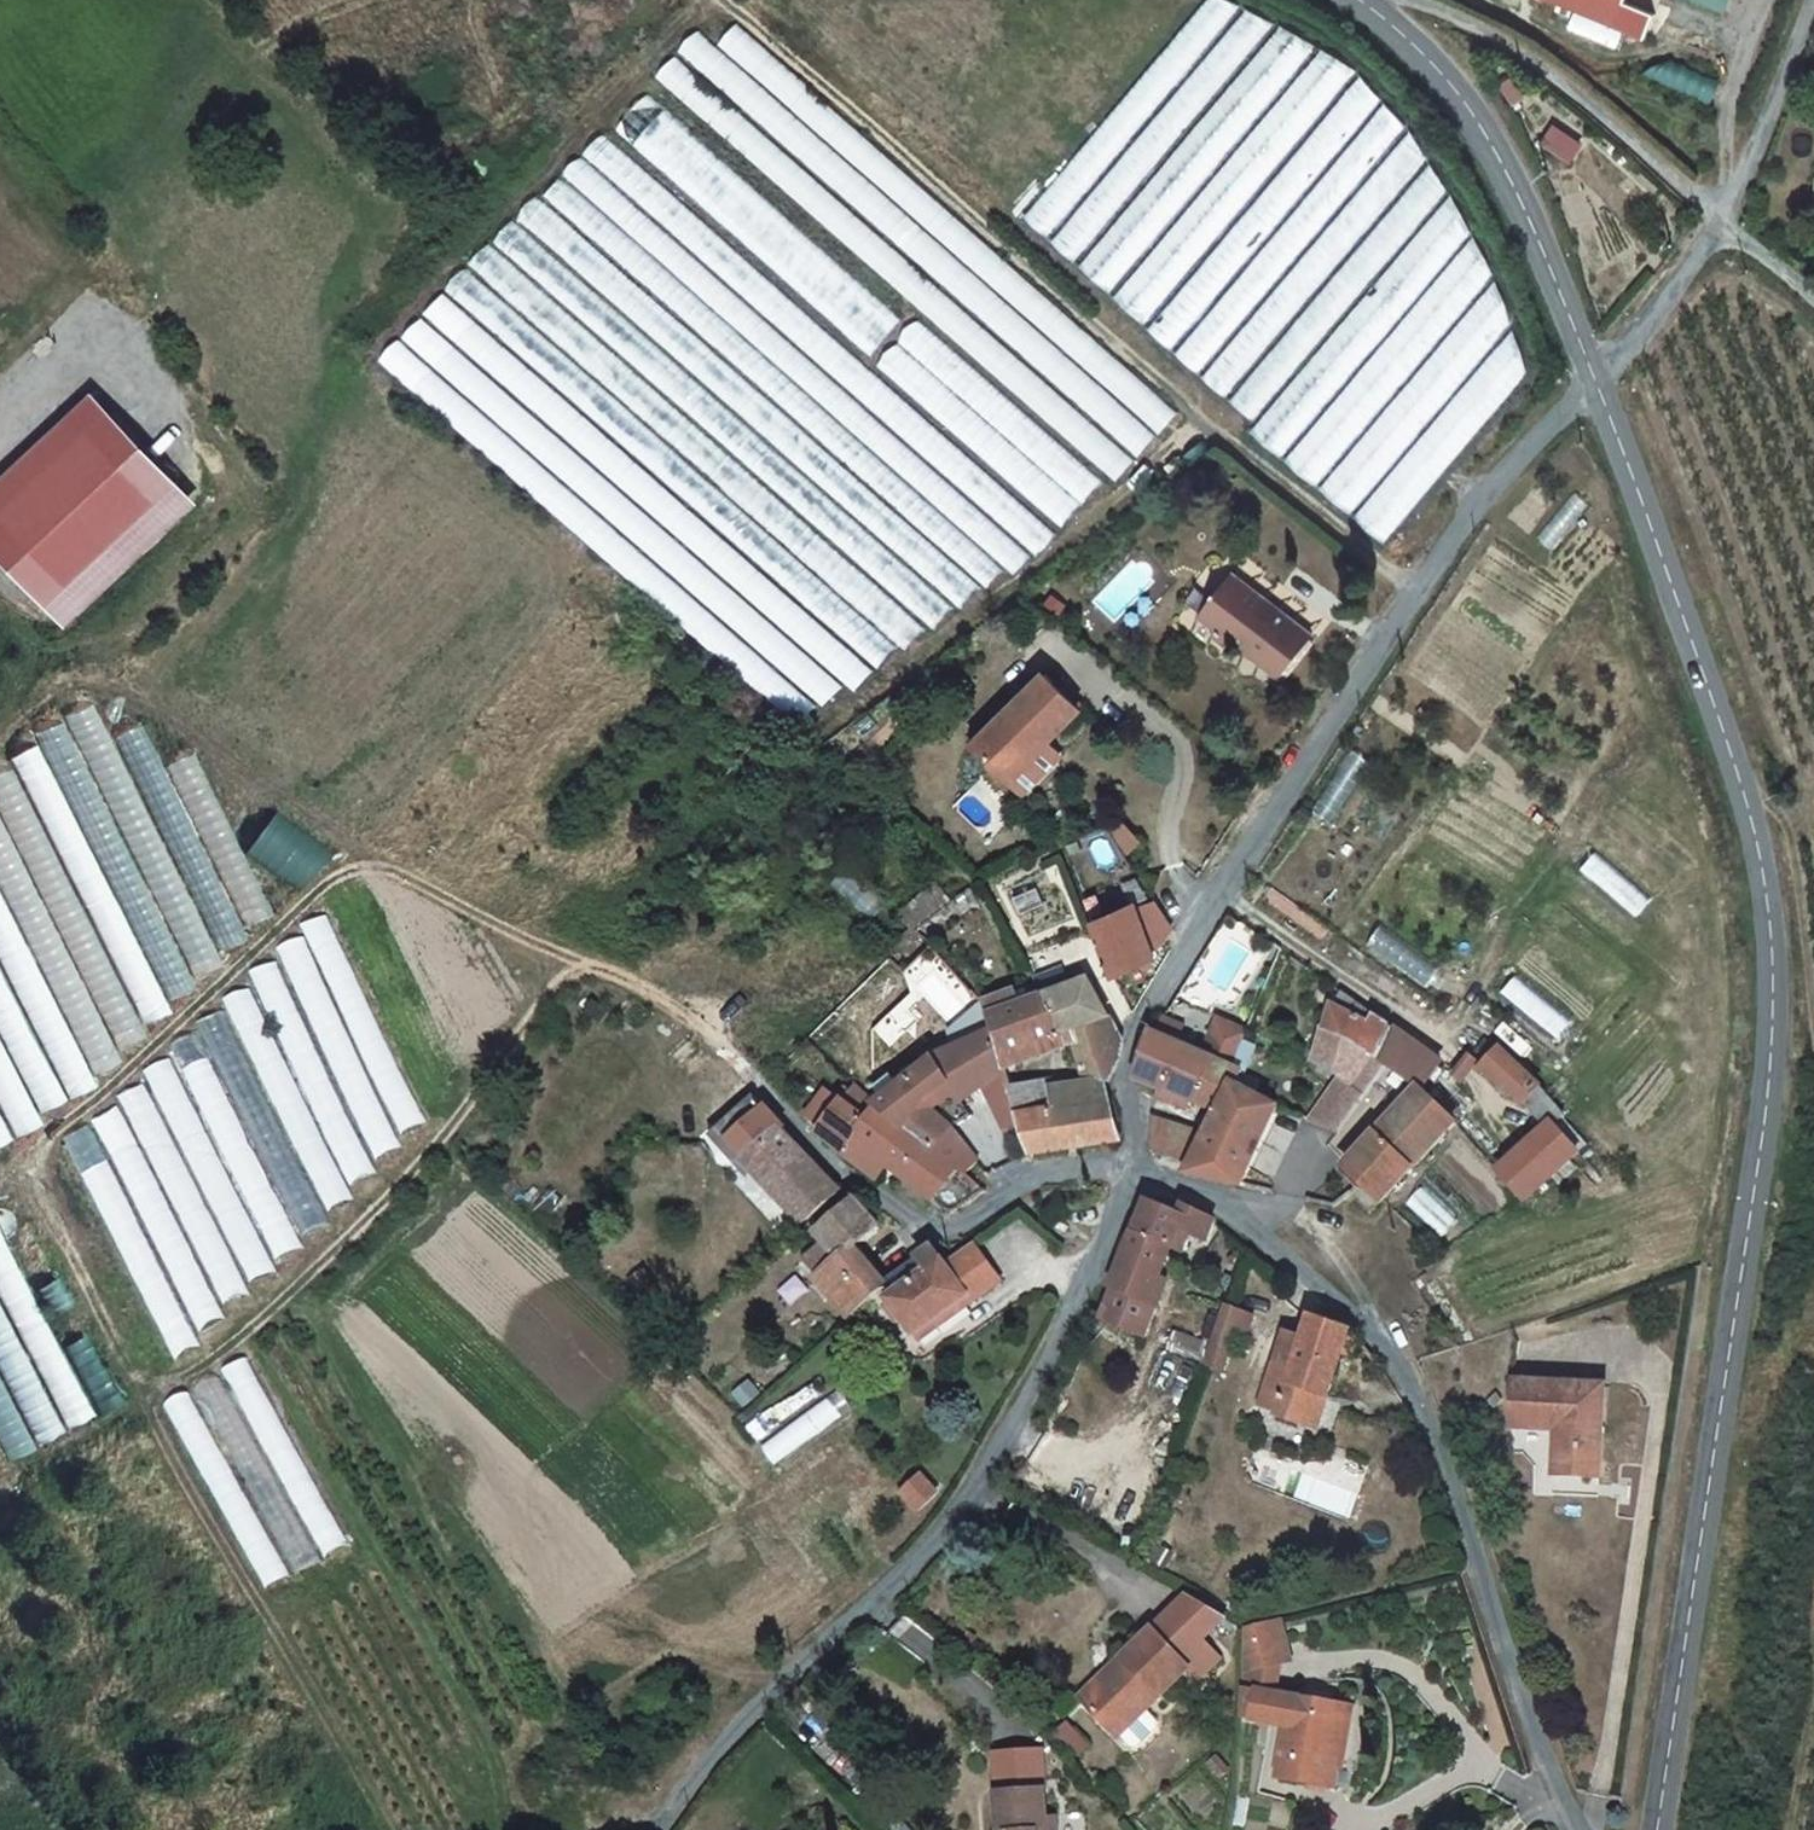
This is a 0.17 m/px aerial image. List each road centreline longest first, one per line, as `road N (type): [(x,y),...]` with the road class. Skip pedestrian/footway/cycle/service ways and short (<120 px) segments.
road 1 (track): [(759,1081),(725,1042),(628,981),(589,967),(570,972),(454,1123),(324,1262),(191,1374),(145,1380),(126,1362),(38,1187),(50,1135),(339,878),(362,870),(401,873),(536,941)]
road 2 (tertiary): [(1594,380),(1739,773),(1763,867),(1774,997),(1759,1163),(1658,1829)]
road 3 (residential): [(1131,1176),(1135,1116),(1123,1073),(1178,951),(1265,831),(1470,509),(1594,380)]
road 4 (track): [(722,0),(1235,443),(1420,588)]
road 5 (residential): [(1578,1829),(1440,1458),(1361,1323),(1232,1203),(1131,1176)]
road 6 (residential): [(652,1829),(744,1717),(868,1605),(973,1490),(1042,1377),(1131,1176)]
road 7 (track): [(1201,414),(1052,550),(804,737)]
road 8 (track): [(145,1380),(179,1472),(385,1829)]
road 9 (tertiary): [(1360,0),(1436,67),(1489,138),(1594,380)]
road 10 (residential): [(1131,1176),(1103,1168),(1011,1187),(939,1222),(802,1128),(759,1081)]
road 11 (unclassified): [(1416,0),(1493,34),(1551,74),(1718,220)]
road 12 (unclassified): [(1718,220),(1813,1)]
road 13 (unclassified): [(1594,380),(1669,304),(1718,220)]
road 14 (track): [(0,1490),(151,1402)]
road 15 (unclassified): [(1718,220),(1813,309)]

